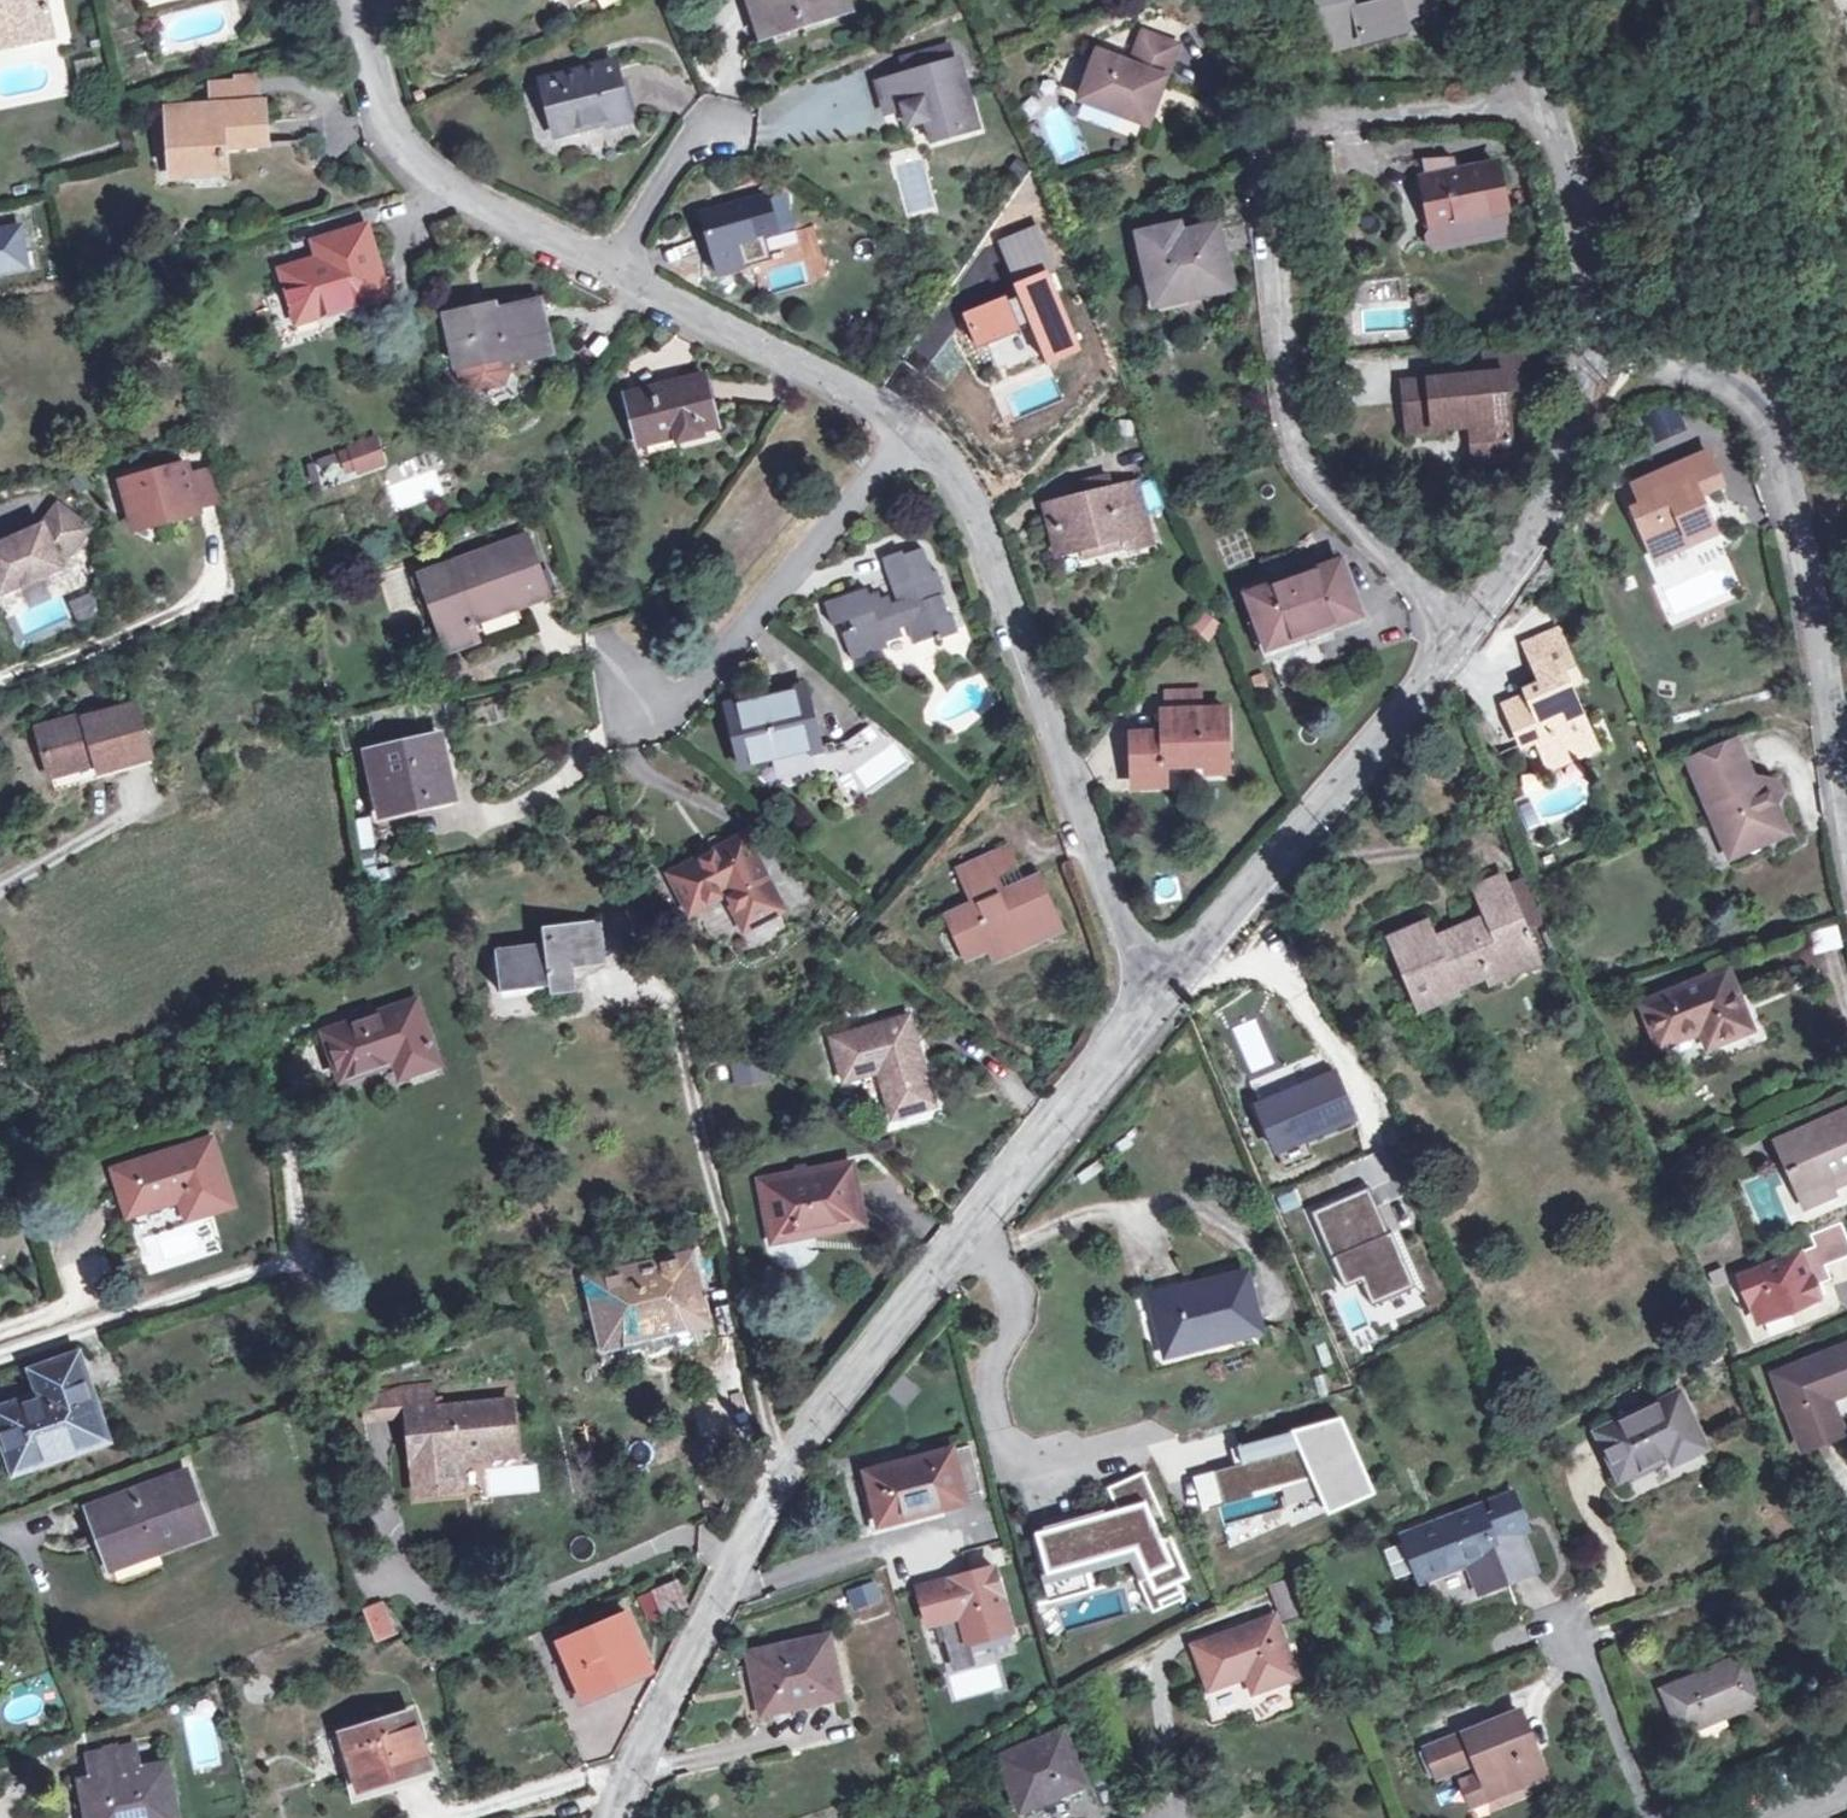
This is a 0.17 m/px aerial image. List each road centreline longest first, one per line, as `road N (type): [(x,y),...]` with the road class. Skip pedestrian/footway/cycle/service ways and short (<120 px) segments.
road 1 (residential): [(619,1817),(732,1556),(778,1473),(1143,1011)]
road 2 (residential): [(1547,108),(1306,122),(1266,173),(1284,424),(1308,475),(1417,579),(1455,640)]
road 3 (residential): [(905,431),(437,181),(378,99),(353,0)]
road 4 (residential): [(1143,1011),(976,522),(905,431)]
road 5 (residential): [(1600,348),(1716,369),(1755,394),(1786,457),(1846,834)]
road 6 (residential): [(1143,1011),(1314,824),(1455,640)]
road 7 (residential): [(630,689),(680,703),(905,431)]
road 8 (residential): [(1455,640),(1519,563),(1573,443),(1600,348)]
road 9 (residential): [(1600,348),(1547,108)]
road 10 (residential): [(1563,1626),(1578,1625),(1648,1817)]

